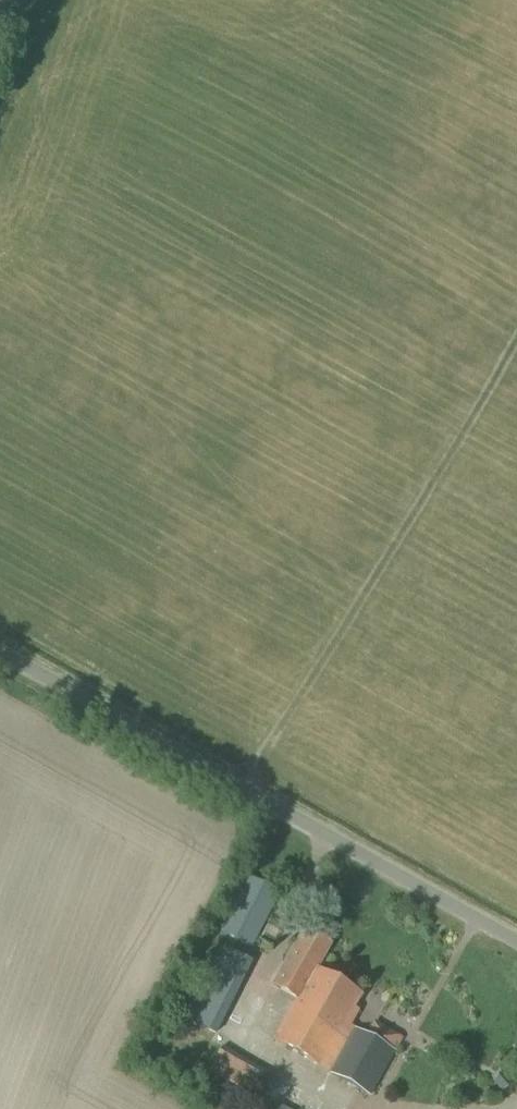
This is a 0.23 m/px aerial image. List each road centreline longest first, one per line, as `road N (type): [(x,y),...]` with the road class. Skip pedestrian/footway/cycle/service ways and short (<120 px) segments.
road 1 (unclassified): [(516,942),(0,652)]

